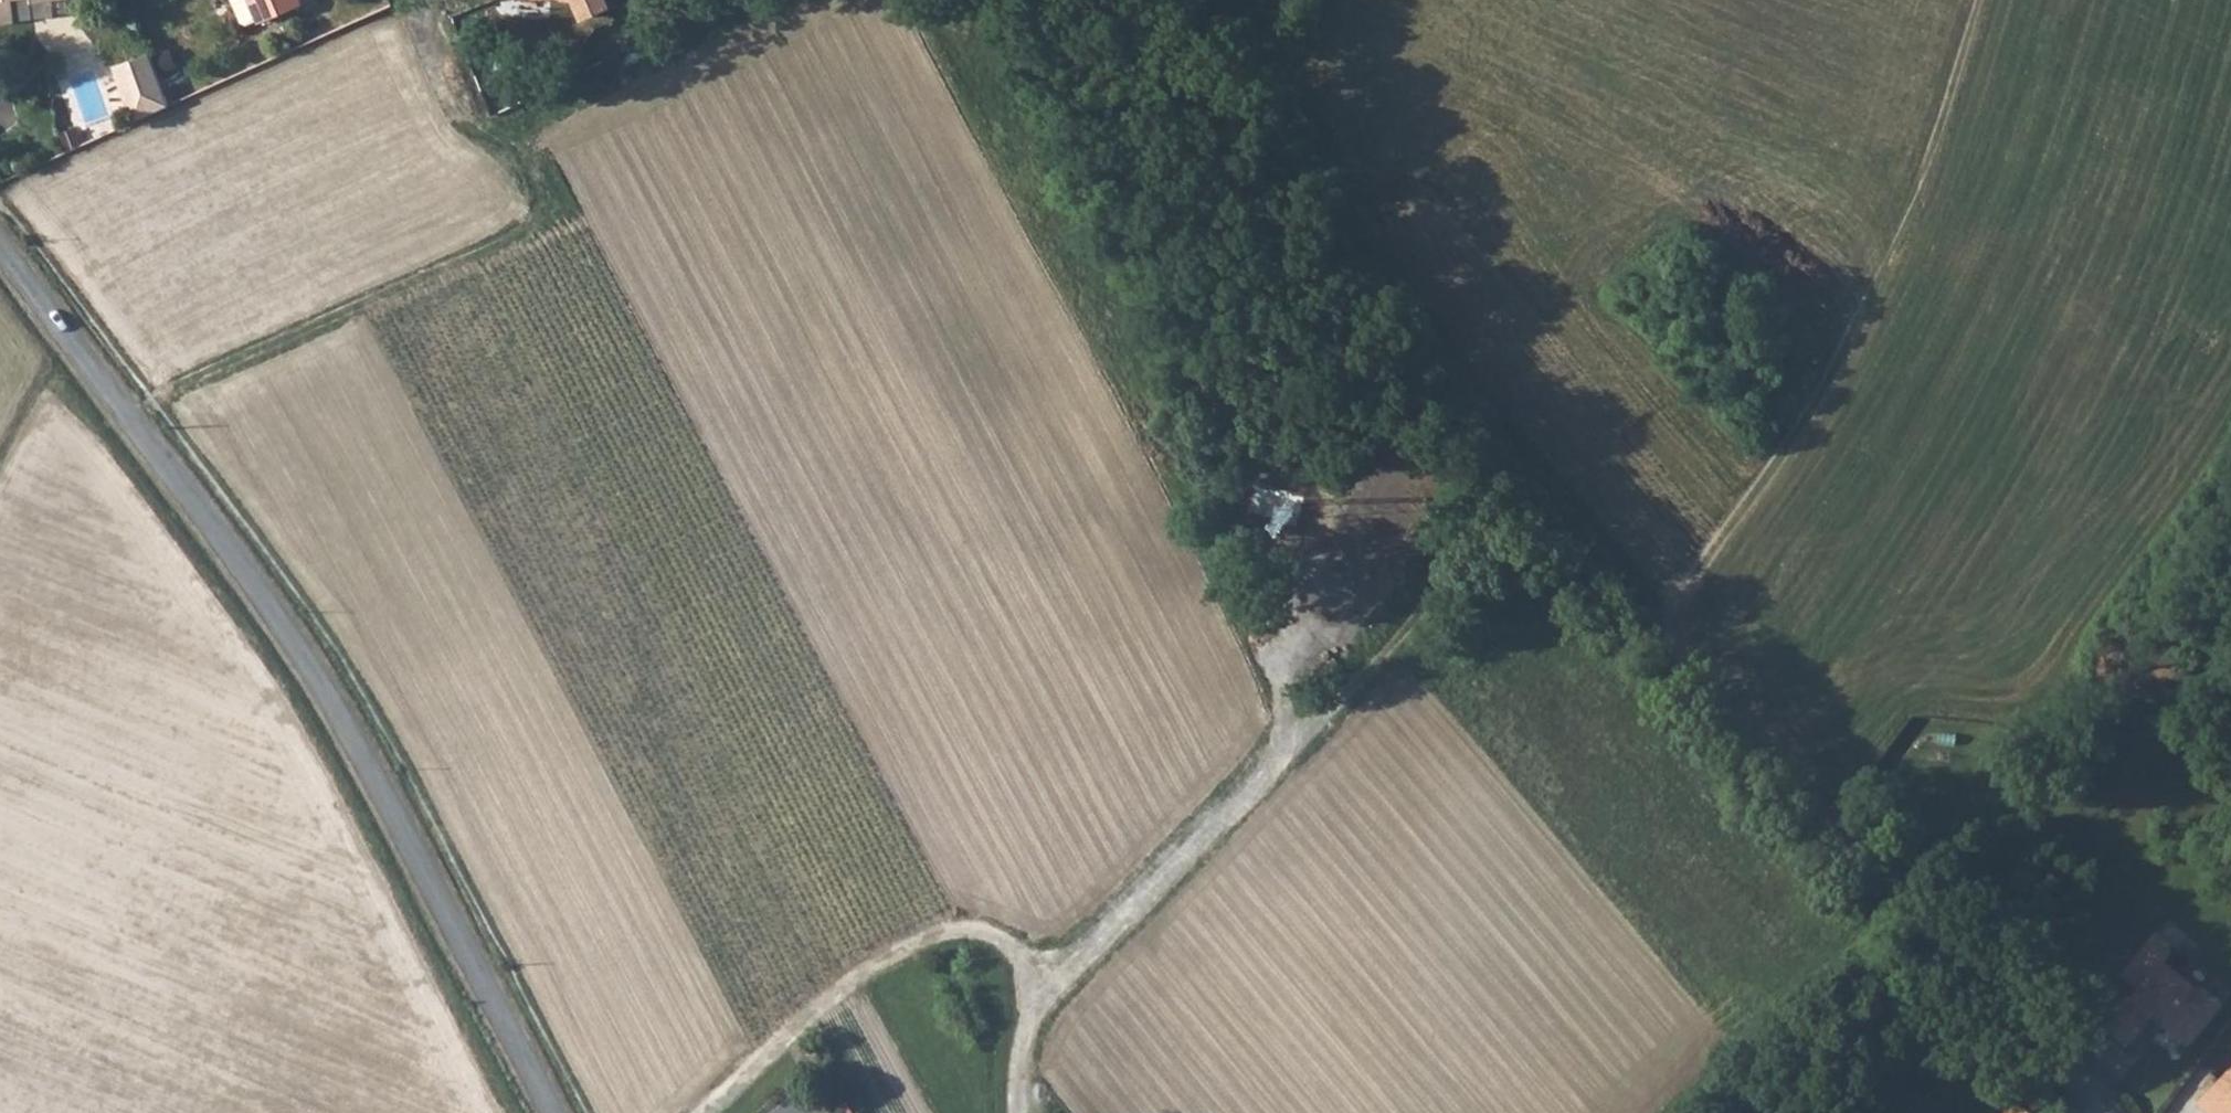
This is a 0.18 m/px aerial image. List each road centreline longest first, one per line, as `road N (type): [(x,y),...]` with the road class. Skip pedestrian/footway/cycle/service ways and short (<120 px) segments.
road 1 (unclassified): [(562,1112),(322,673),(0,244)]
road 2 (residential): [(2089,1112),(1996,996)]

